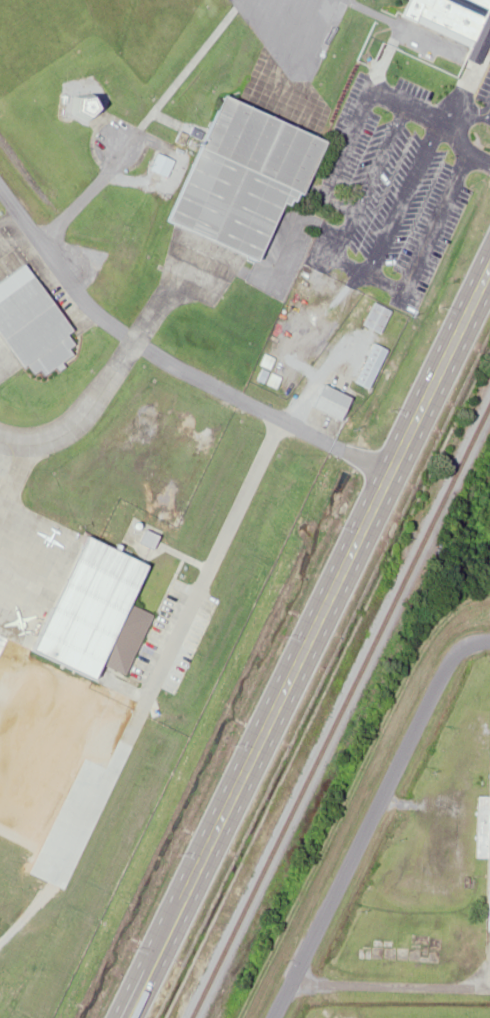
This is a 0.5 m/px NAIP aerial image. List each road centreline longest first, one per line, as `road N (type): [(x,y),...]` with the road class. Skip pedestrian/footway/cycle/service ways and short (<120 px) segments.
road 1 (primary): [(121,1017),(361,527)]
road 2 (residential): [(457,649),(269,1017)]
road 3 (primary): [(361,527),(489,262)]
road 4 (residential): [(489,37),(452,126),(466,153),(489,164)]

